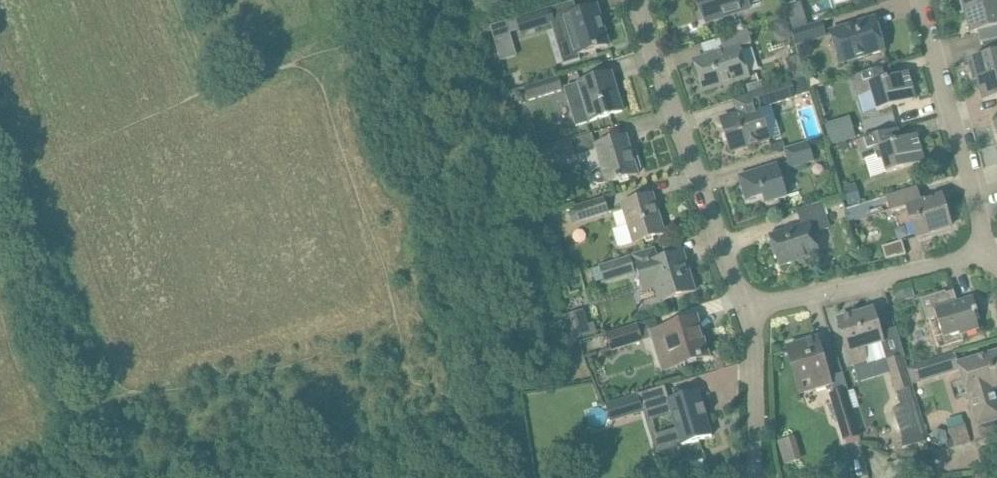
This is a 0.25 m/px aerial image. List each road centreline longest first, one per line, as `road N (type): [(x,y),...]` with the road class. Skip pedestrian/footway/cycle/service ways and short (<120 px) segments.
road 1 (residential): [(745,310),(641,0)]
road 2 (residential): [(989,252),(920,0)]
road 3 (residential): [(745,310),(989,252)]
road 4 (residential): [(756,477),(755,345),(745,310)]

